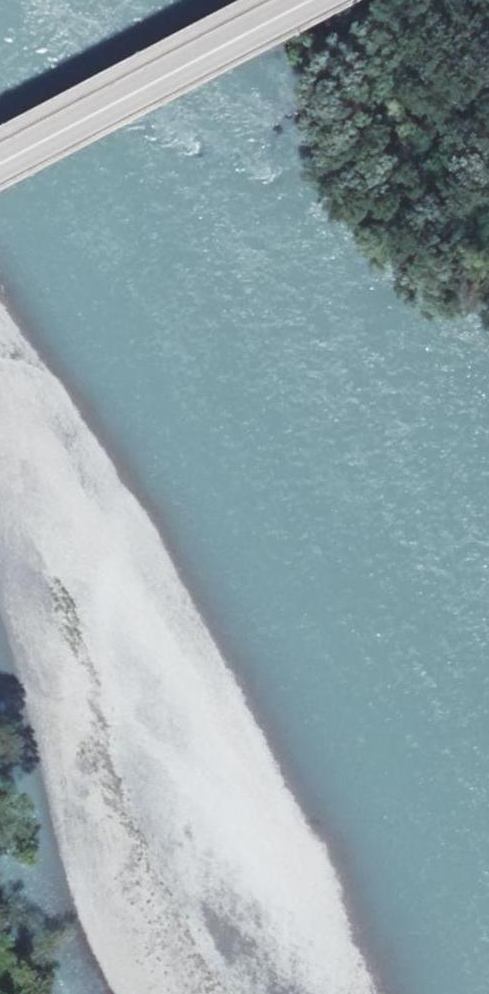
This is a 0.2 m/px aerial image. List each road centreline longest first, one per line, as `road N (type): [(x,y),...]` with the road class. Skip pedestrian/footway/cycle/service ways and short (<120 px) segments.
road 1 (primary): [(0,171),(323,0)]

